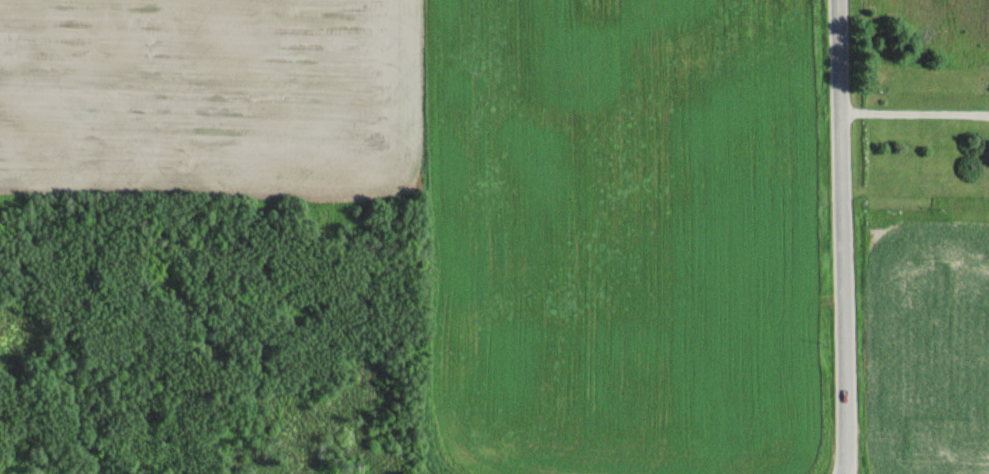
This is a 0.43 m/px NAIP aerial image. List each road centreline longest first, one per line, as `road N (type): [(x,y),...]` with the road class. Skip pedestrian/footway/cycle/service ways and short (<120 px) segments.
road 1 (residential): [(843,473),(837,0)]

